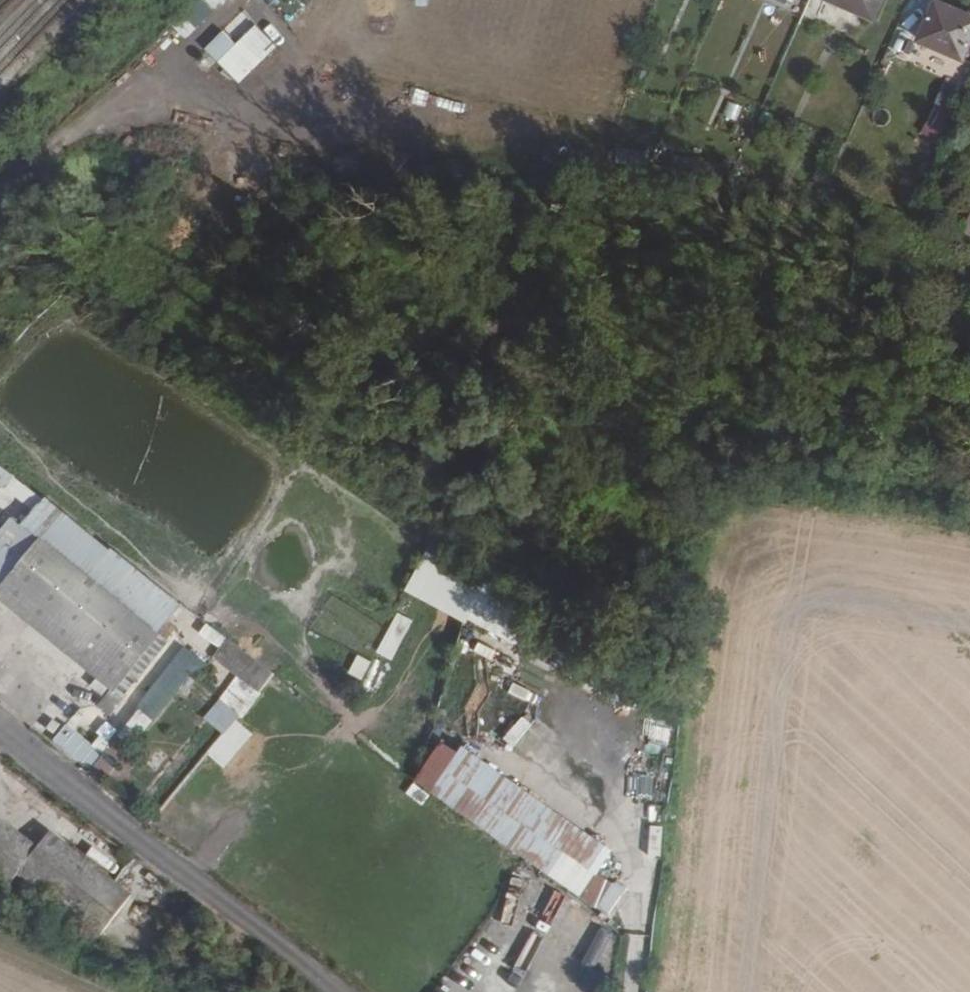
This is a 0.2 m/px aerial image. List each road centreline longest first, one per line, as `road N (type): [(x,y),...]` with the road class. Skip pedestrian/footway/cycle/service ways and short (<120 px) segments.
road 1 (track): [(321,991),(0,738)]

